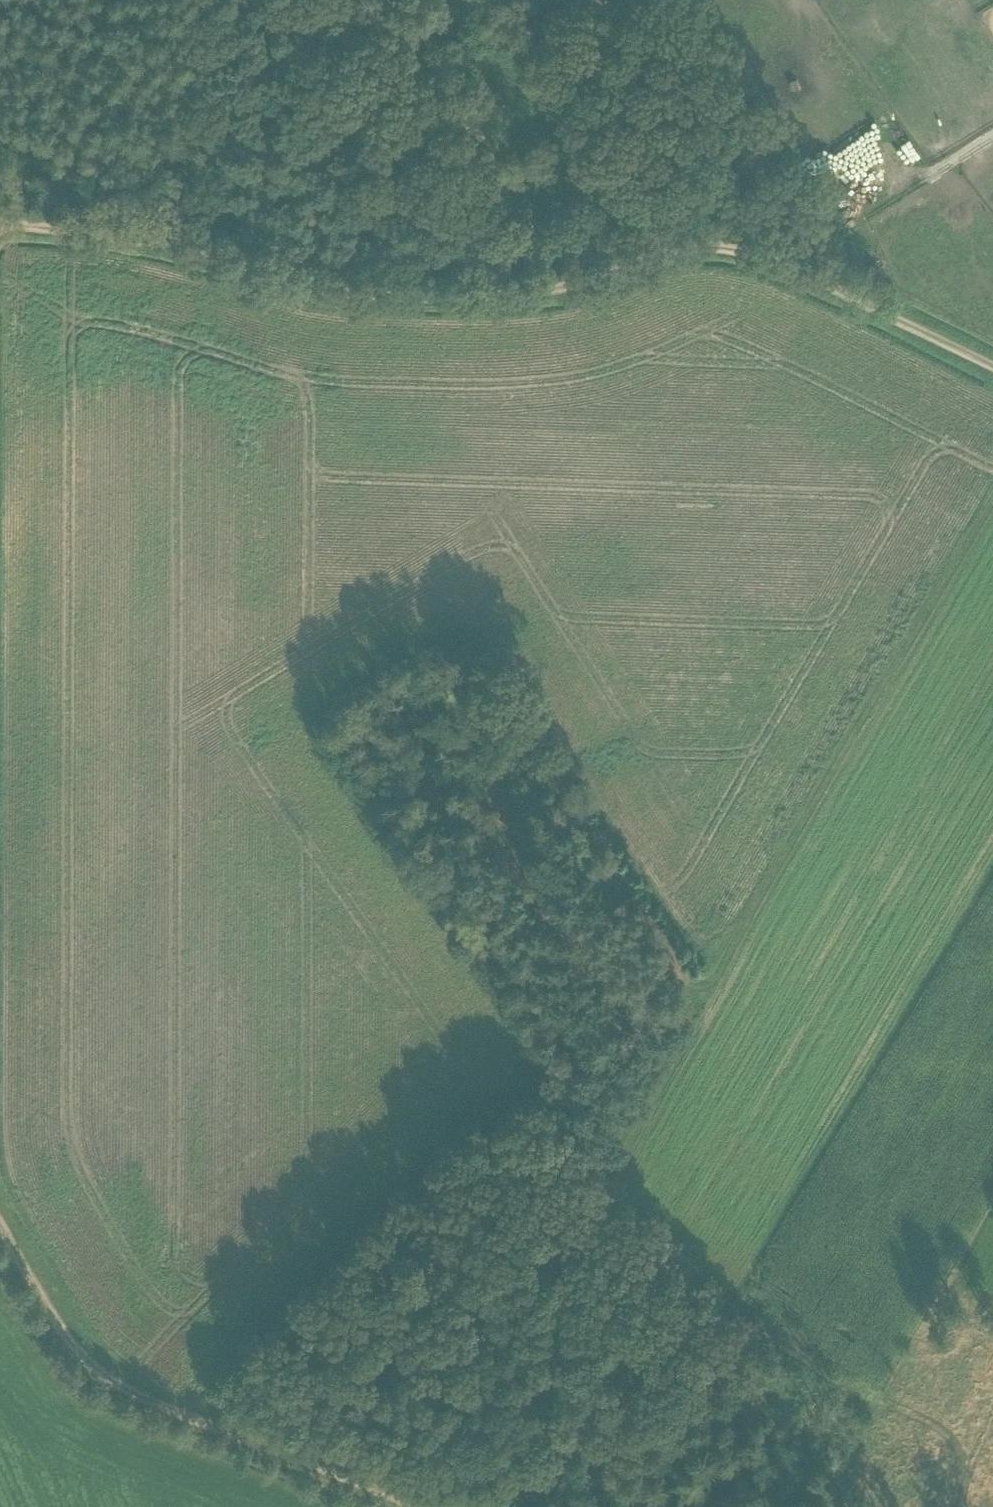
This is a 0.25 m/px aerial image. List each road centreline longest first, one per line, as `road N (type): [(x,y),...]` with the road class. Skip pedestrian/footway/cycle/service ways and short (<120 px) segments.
road 1 (track): [(992,367),(734,249),(679,249),(578,288),(473,300),(287,285),(120,239),(0,229)]
road 2 (track): [(417,1506),(100,1373),(58,1324),(0,1226)]

